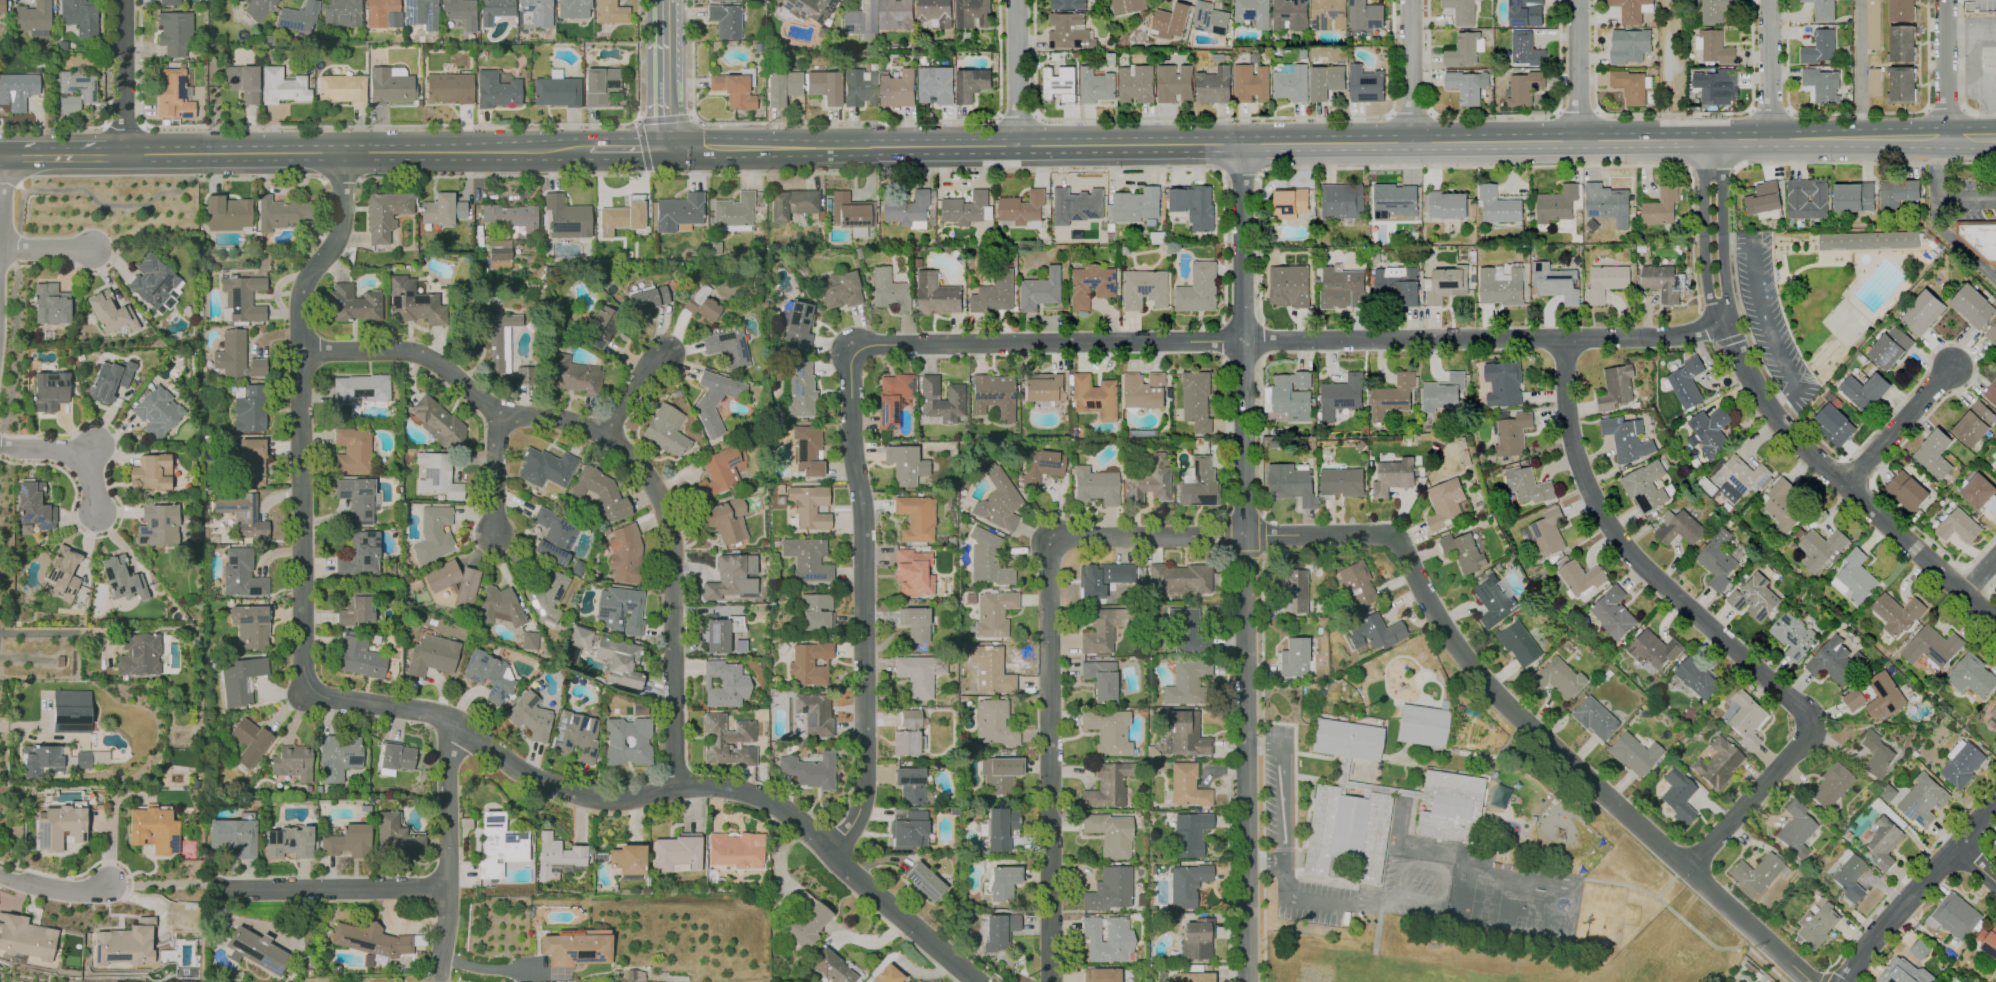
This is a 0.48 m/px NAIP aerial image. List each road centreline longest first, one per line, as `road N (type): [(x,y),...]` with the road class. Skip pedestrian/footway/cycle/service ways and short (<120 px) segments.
road 1 (residential): [(830,853),(864,795),(863,511),(851,356),(863,345),(1653,338),(1724,323)]
road 2 (residential): [(343,155),(342,226),(300,293),(302,694),(448,721),(512,768),(593,799),(726,788),(758,797),(794,817),(978,981)]
road 3 (primary): [(1945,137),(665,148)]
road 4 (residential): [(1238,143),(1247,981)]
road 5 (residential): [(1244,534),(1393,535),(1472,664),(1812,981)]
road 6 (residential): [(1048,981),(1051,537),(1244,534)]
road 7 (residential): [(1565,340),(1566,416),(1600,515),(1630,554),(1816,724)]
road 8 (primary): [(588,149),(124,155)]
road 9 (tertiary): [(1724,323),(1768,407),(1804,449),(1995,620)]
road 10 (residential): [(606,433),(648,475),(672,536),(674,789)]
road 11 (residential): [(302,352),(395,350),(435,362),(498,413),(606,433)]
road 12 (residential): [(448,721),(437,981)]
road 13 (residential): [(1995,804),(1869,943),(1846,981)]
road 14 (residential): [(445,888),(217,891)]
road 15 (residential): [(1816,724),(1691,870)]
road 16 (tertiary): [(1703,140),(1707,278),(1710,303),(1724,323)]
road 17 (tertiary): [(1724,323),(1723,140)]
road 18 (tertiary): [(124,155),(121,0)]
road 19 (residential): [(1846,485),(1945,372)]
road 20 (secondary): [(665,0),(665,148)]
road 21 (residential): [(1014,0),(1016,145)]
road 22 (residential): [(1409,0),(1412,142)]
road 23 (residential): [(1577,0),(1578,141)]
road 24 (residential): [(1770,0),(1770,140)]
road 25 (residential): [(0,446),(42,448),(82,463),(101,514)]
road 26 (residential): [(1945,0),(1945,137)]
road 27 (primary): [(124,155),(0,156)]
road 28 (residential): [(498,413),(493,536)]

